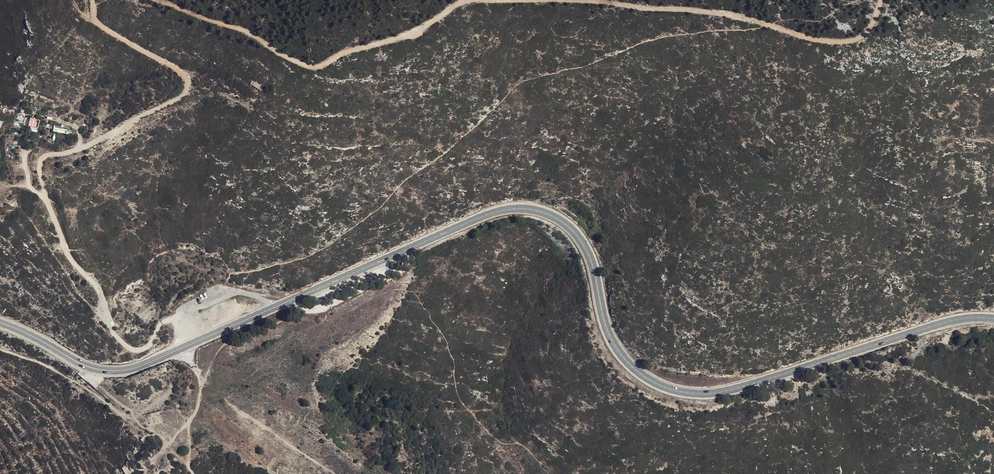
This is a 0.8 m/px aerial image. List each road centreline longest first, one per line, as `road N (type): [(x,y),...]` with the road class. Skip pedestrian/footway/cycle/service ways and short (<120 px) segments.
road 1 (primary): [(993,319),(953,322),(731,391),(678,392),(647,379),(619,353),(576,234),(547,214),(515,210),(131,369),(90,367),(0,323)]
road 2 (track): [(882,0),(865,34),(829,43),(699,12),(470,1),(395,39),(309,68),(248,33),(154,0)]
road 3 (track): [(92,0),(100,25),(170,63),(188,90),(118,132),(45,158),(43,187),(70,259),(95,283),(122,343),(144,350),(165,321),(179,328)]

